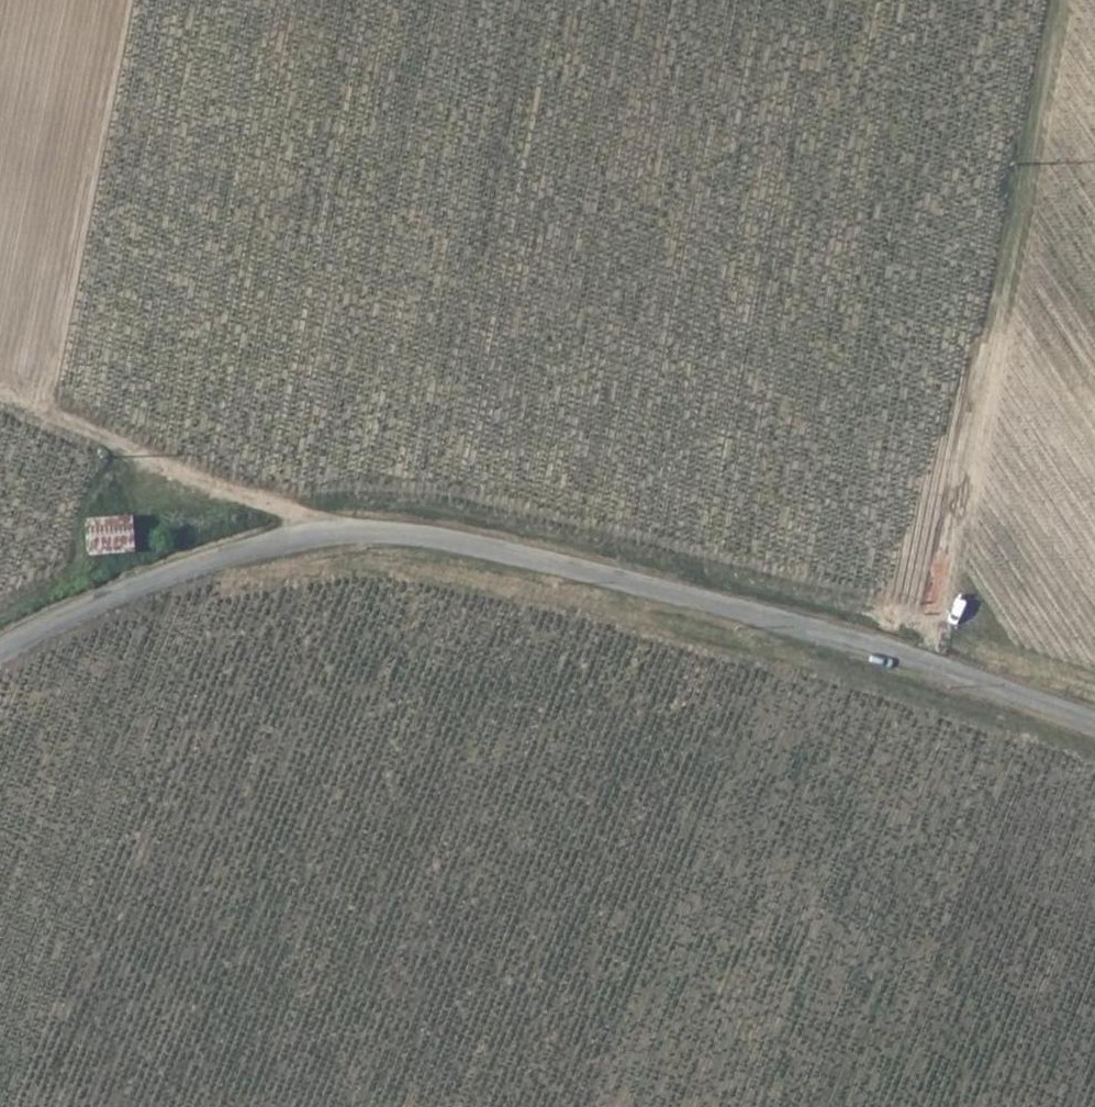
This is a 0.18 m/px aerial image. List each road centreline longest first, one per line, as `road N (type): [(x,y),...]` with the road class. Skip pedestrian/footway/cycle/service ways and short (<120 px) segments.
road 1 (unclassified): [(1094,722),(793,624),(539,564),(339,535),(170,575),(0,654)]
road 2 (track): [(1056,0),(984,342),(879,648)]
road 3 (track): [(339,535),(221,493),(0,394)]

